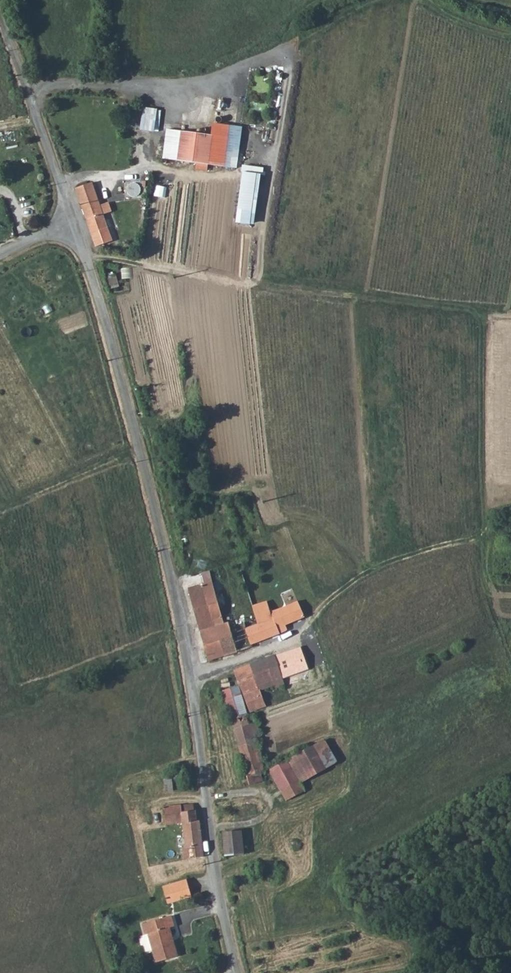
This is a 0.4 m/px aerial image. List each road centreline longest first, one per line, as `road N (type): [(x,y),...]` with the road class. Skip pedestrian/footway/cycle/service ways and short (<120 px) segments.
road 1 (unclassified): [(191,676),(116,358),(74,224)]
road 2 (track): [(510,313),(87,262)]
road 3 (track): [(29,92),(72,84),(181,89),(259,60),(374,0)]
road 4 (track): [(477,309),(481,557),(510,654)]
road 5 (unclassified): [(237,972),(216,878),(191,676)]
road 6 (unclassified): [(74,224),(0,12)]
road 7 (track): [(479,534),(374,569),(329,601),(301,634)]

